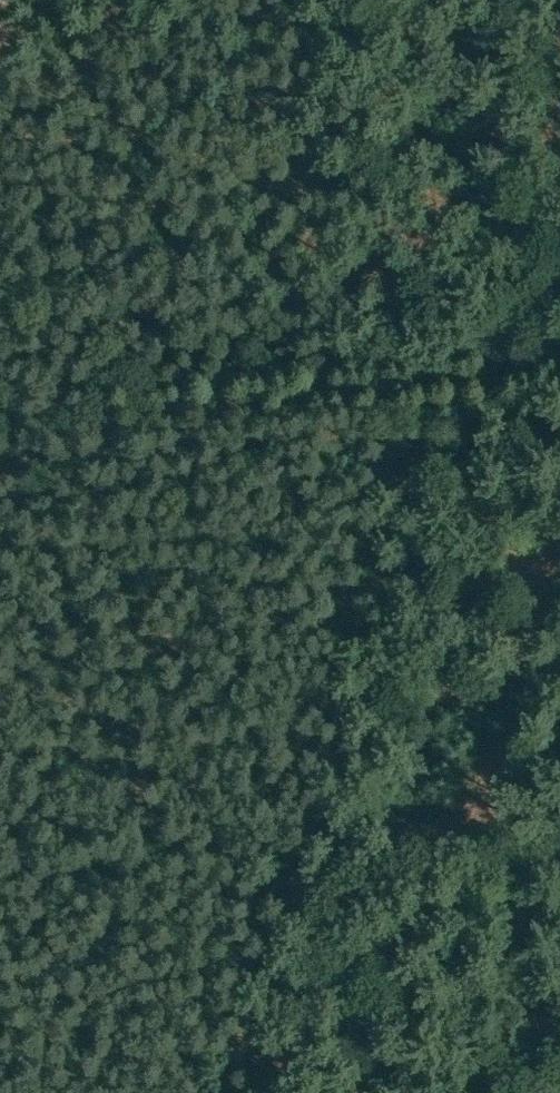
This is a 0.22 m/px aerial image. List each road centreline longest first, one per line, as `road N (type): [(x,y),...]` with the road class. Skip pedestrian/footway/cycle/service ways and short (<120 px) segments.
road 1 (track): [(559,370),(0,428)]

